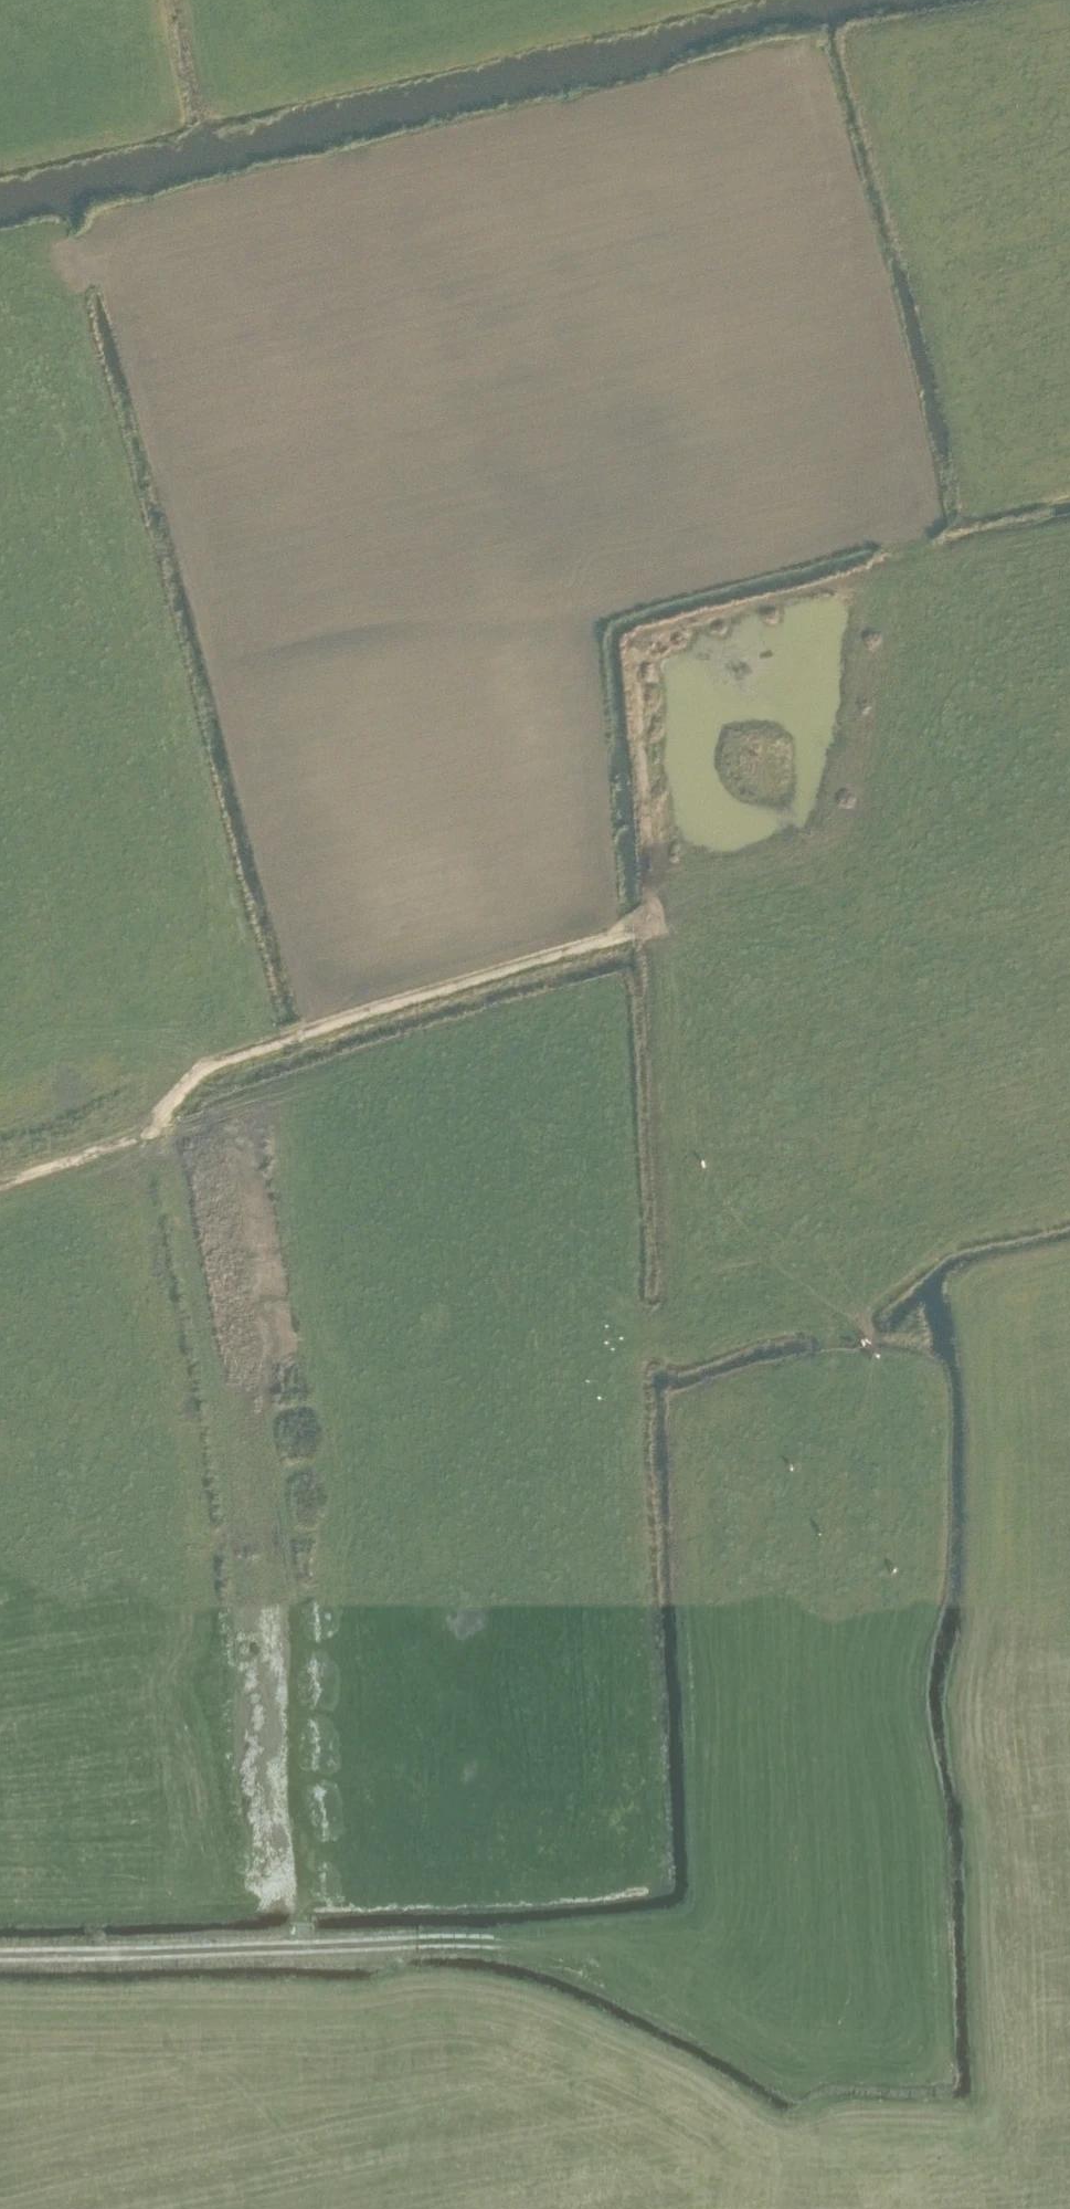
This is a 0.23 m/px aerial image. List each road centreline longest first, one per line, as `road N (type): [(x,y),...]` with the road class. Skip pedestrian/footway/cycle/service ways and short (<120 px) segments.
road 1 (track): [(0,1184),(134,1138),(212,1062),(649,922)]
road 2 (track): [(0,1958),(509,1945)]

